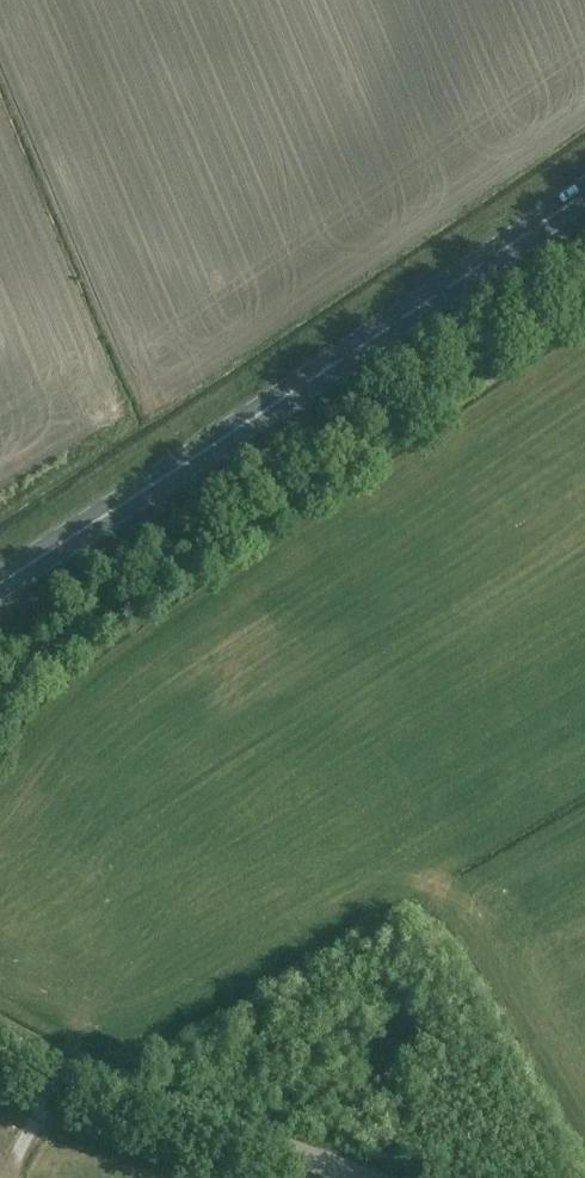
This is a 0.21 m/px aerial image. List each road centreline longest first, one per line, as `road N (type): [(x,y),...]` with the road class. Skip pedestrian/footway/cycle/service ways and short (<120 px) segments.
road 1 (track): [(0,703),(44,656),(584,298)]
road 2 (primary): [(584,191),(0,582)]
road 3 (tertiary): [(363,1177),(65,1070),(0,1038)]

